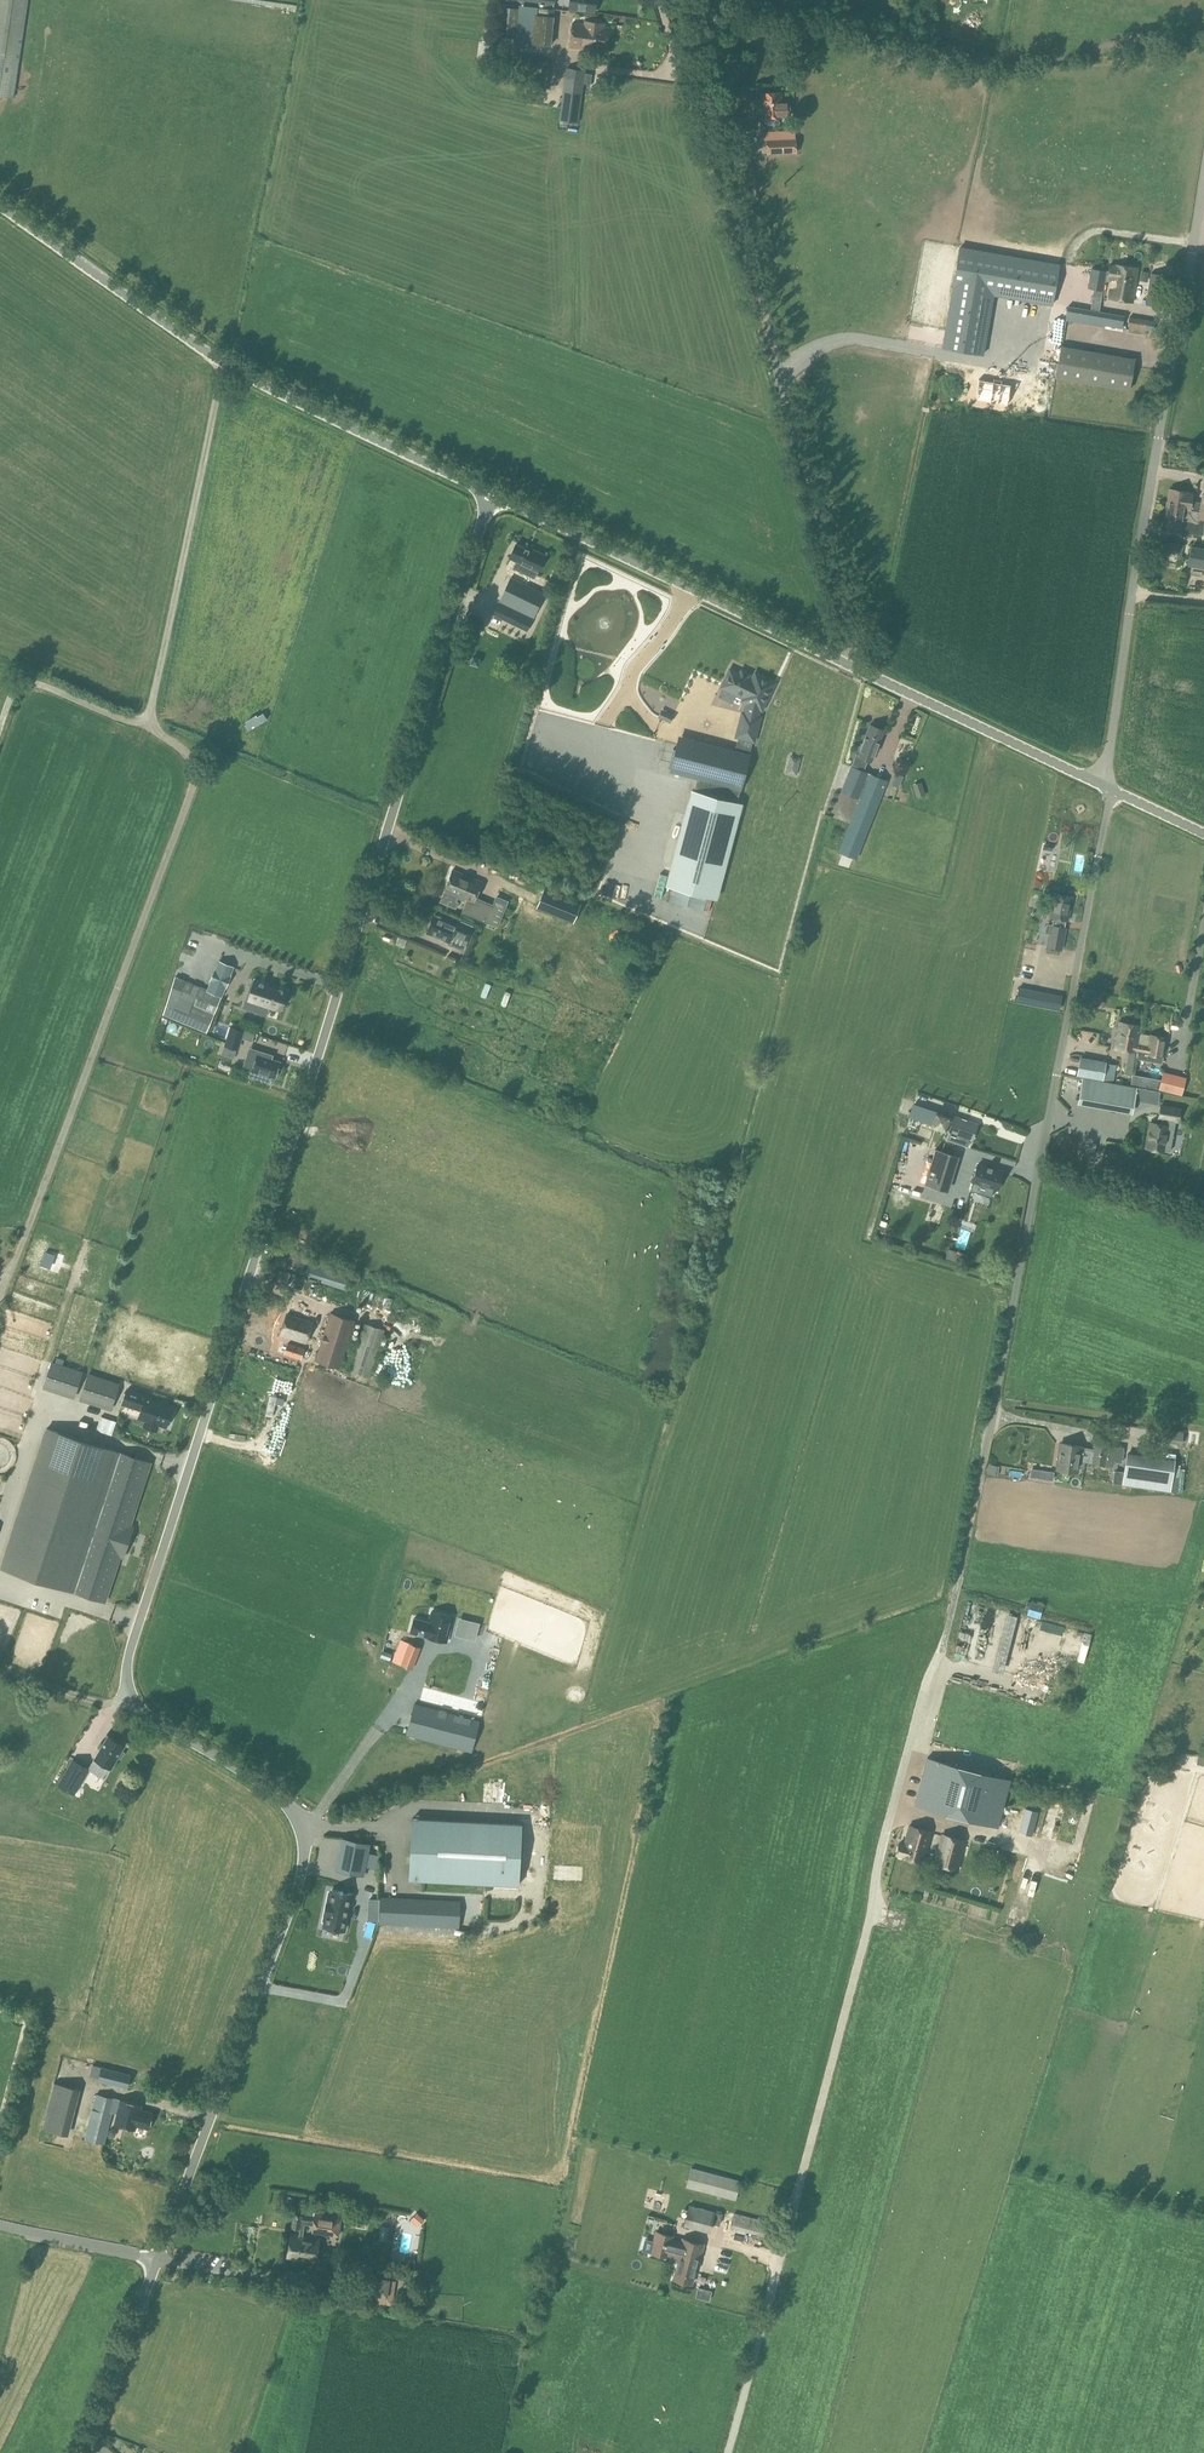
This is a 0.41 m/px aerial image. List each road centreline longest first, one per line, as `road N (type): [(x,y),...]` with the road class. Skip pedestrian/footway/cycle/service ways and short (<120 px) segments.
road 1 (unclassified): [(158,2262),(304,1855),(298,1817),(285,1801),(138,1709),(127,1675),(490,494)]
road 2 (unclassified): [(728,2452),(938,1669),(1107,787)]
road 3 (track): [(225,365),(147,726),(184,745),(195,767),(192,794),(0,1302)]
road 4 (unclassified): [(1107,787),(490,494)]
road 5 (unclassified): [(1107,787),(1203,180)]
road 6 (unclassified): [(490,494),(225,365),(0,205)]
road 7 (track): [(852,667),(717,155)]
road 8 (unclassified): [(86,2452),(158,2262)]
road 9 (track): [(0,730),(15,693),(30,685),(147,726)]
road 10 (unclassified): [(158,2262),(0,2226)]
road 11 (residential): [(717,155),(675,0)]
road 12 (track): [(128,1697),(95,1704),(0,1668)]

